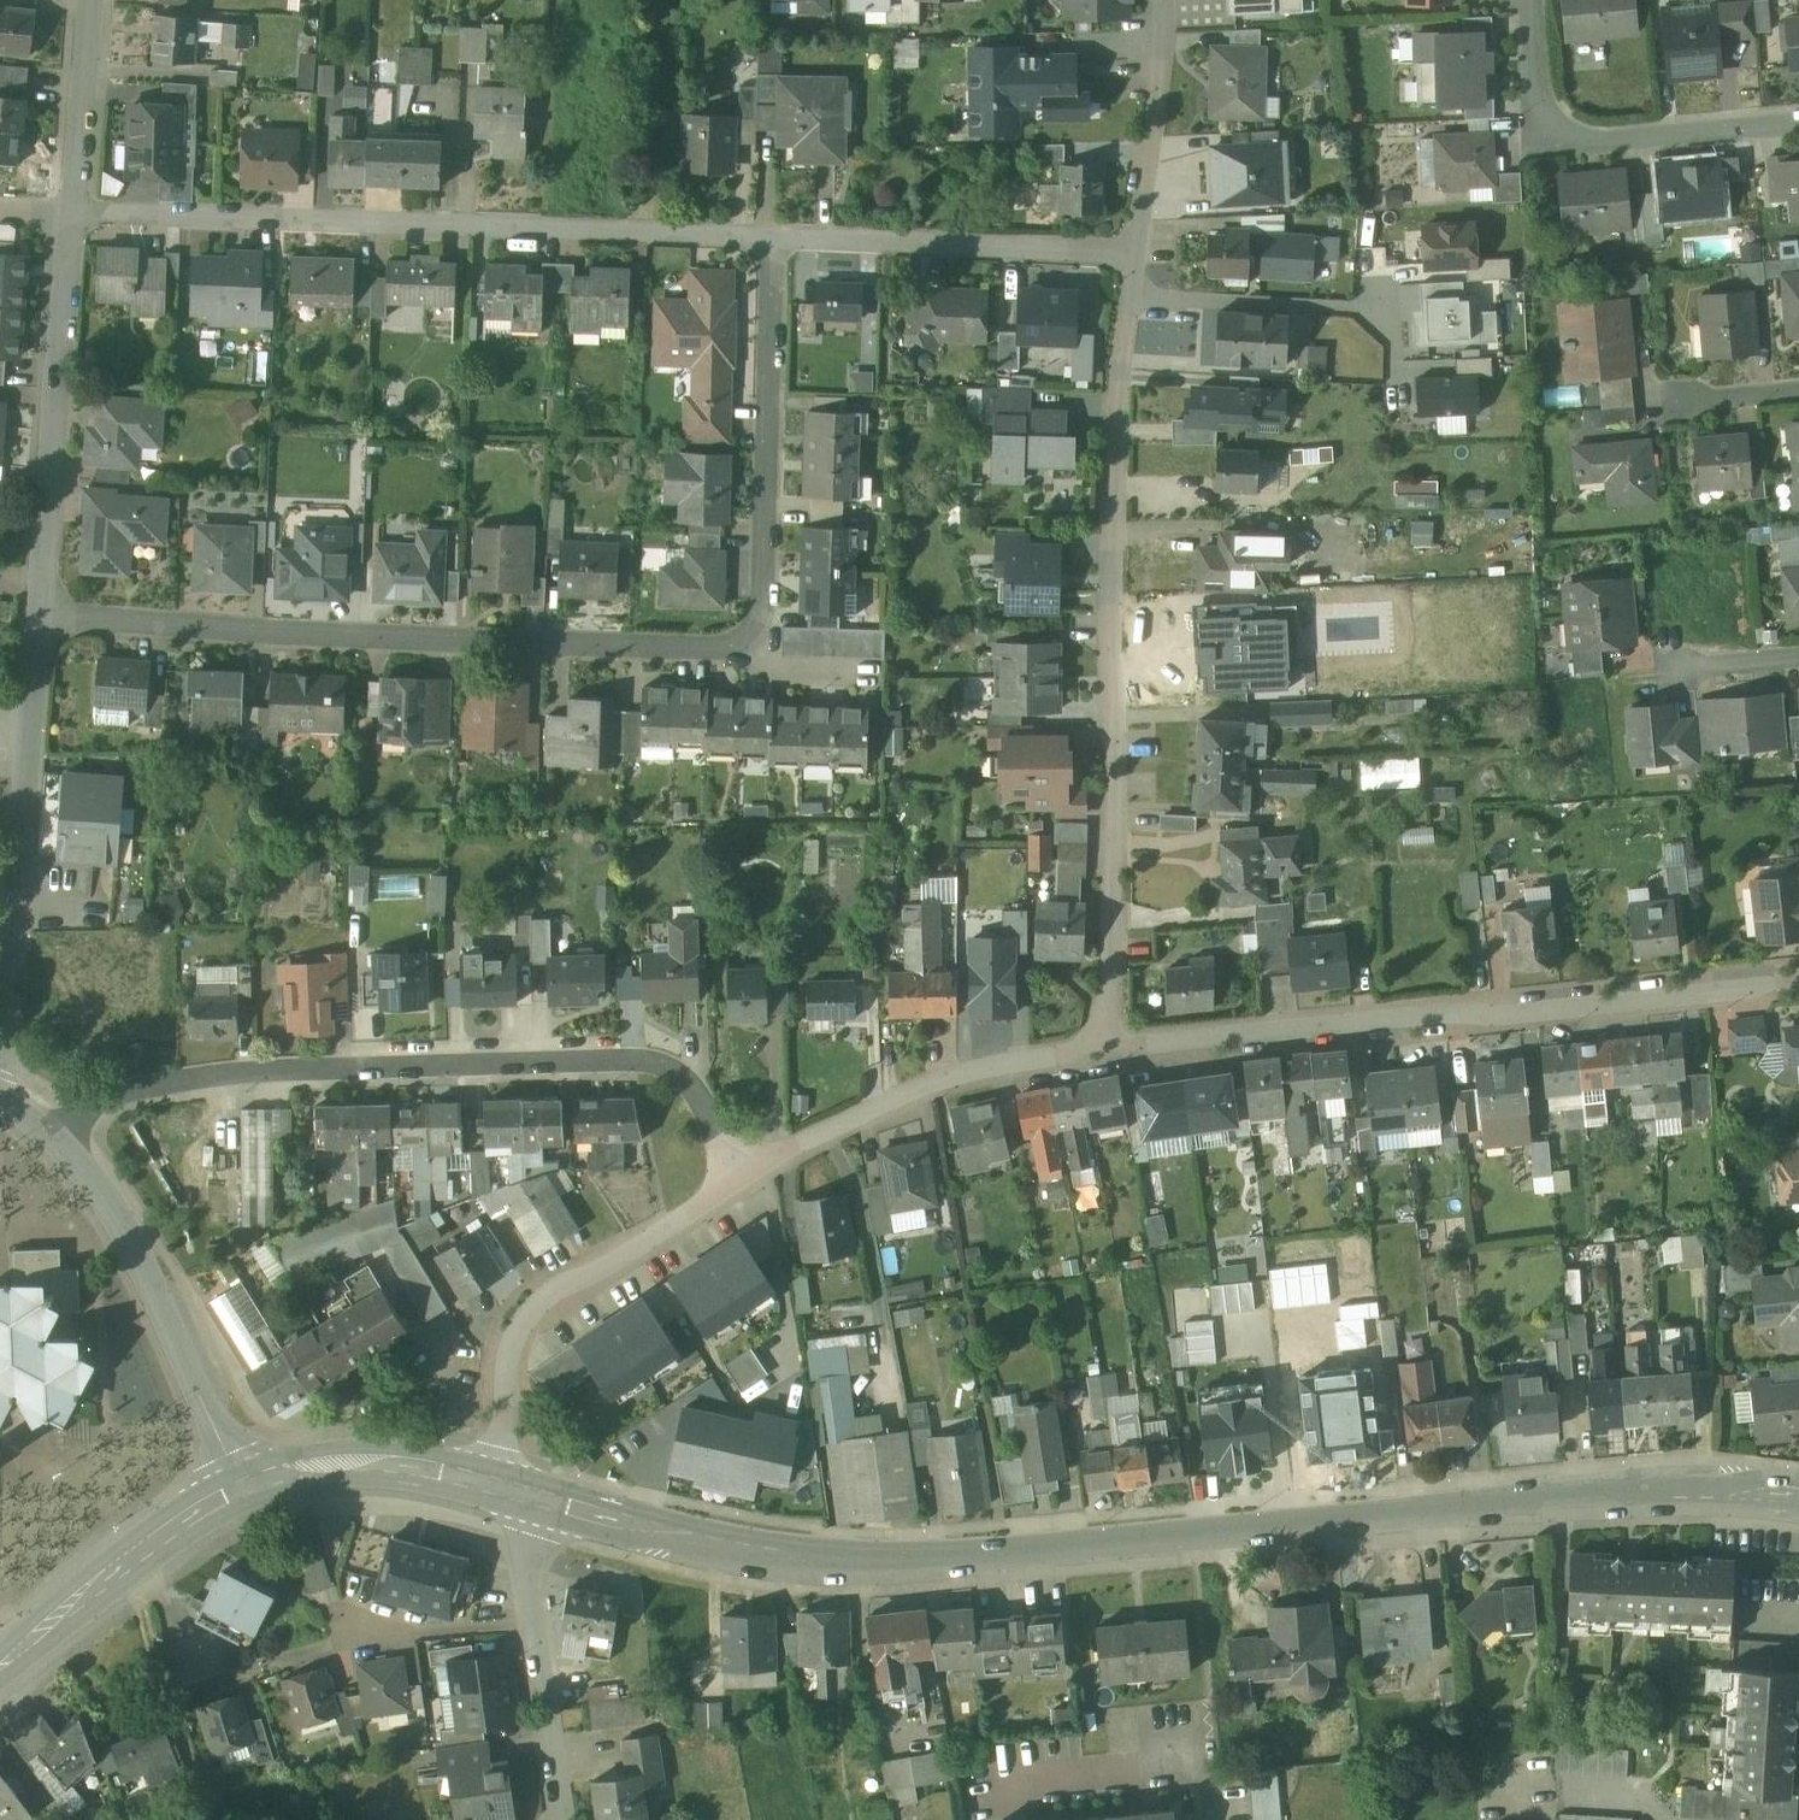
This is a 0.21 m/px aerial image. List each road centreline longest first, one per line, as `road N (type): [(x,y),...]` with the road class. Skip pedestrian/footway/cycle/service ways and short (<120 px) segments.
road 1 (tertiary): [(540,1495),(807,1559),(928,1559),(1625,1492),(1798,1499)]
road 2 (residential): [(43,617),(739,643),(758,627),(767,587),(776,237)]
road 3 (residential): [(1107,1049),(1112,470),(1134,250)]
road 4 (residential): [(53,1137),(108,1097),(223,1067),(599,1050),(649,1054),(680,1075),(741,1185)]
road 5 (residential): [(776,237),(69,211)]
road 6 (residential): [(1107,1049),(1798,987)]
road 7 (residential): [(491,1483),(512,1345),(546,1301),(741,1185)]
road 8 (residential): [(69,211),(43,617)]
road 9 (residential): [(43,617),(0,1013)]
road 10 (residential): [(53,1137),(98,1187),(246,1480)]
road 11 (residential): [(741,1185),(859,1115),(944,1080),(1107,1049)]
road 12 (residential): [(1531,0),(1533,82),(1542,110),(1565,130),(1598,141),(1798,123)]
road 13 (residential): [(1134,250),(776,237)]
road 14 (tertiary): [(0,1670),(246,1480)]
road 15 (residential): [(1134,250),(1164,0)]
road 16 (tertiary): [(246,1480),(301,1460),(365,1457),(491,1483)]
road 17 (residential): [(89,0),(69,211)]
road 18 (residential): [(563,1819),(533,1623)]
road 19 (residential): [(533,1623),(364,1630)]
road 20 (residential): [(533,1623),(528,1562),(540,1495)]
road 21 (residential): [(1798,389),(1673,400)]

